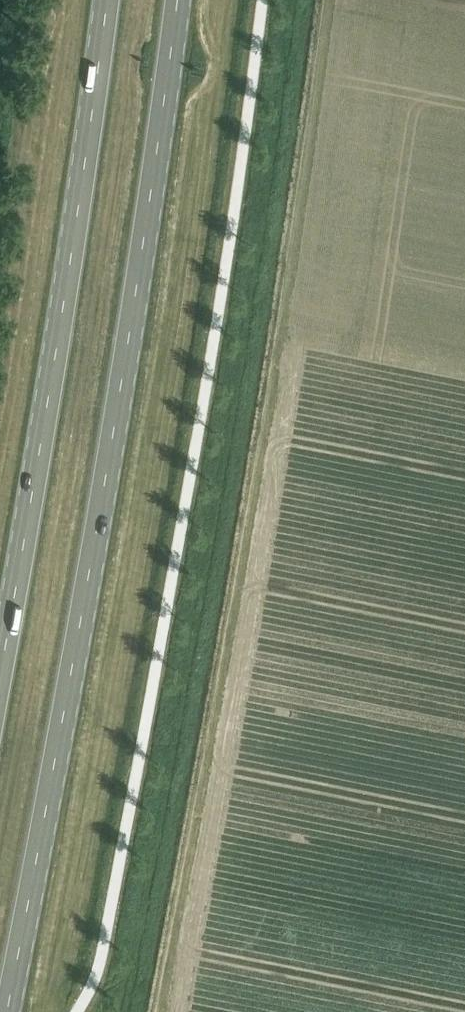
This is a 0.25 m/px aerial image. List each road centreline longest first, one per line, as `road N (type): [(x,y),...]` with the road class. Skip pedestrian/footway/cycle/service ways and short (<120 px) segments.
road 1 (primary): [(7,1011),(130,378),(181,0)]
road 2 (primary): [(101,0),(57,361),(0,651)]

